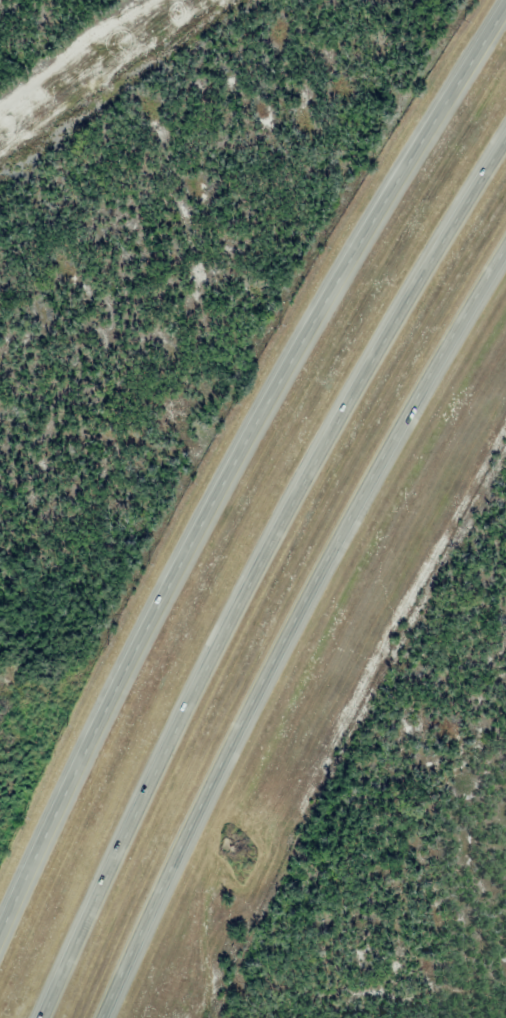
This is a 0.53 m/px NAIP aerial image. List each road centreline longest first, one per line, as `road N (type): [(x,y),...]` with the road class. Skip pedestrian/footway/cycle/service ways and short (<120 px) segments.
road 1 (tertiary): [(505,9),(294,354),(192,544),(0,943)]
road 2 (trunk): [(505,143),(264,558),(49,1017)]
road 3 (trunk): [(104,1017),(298,606),(505,256)]

